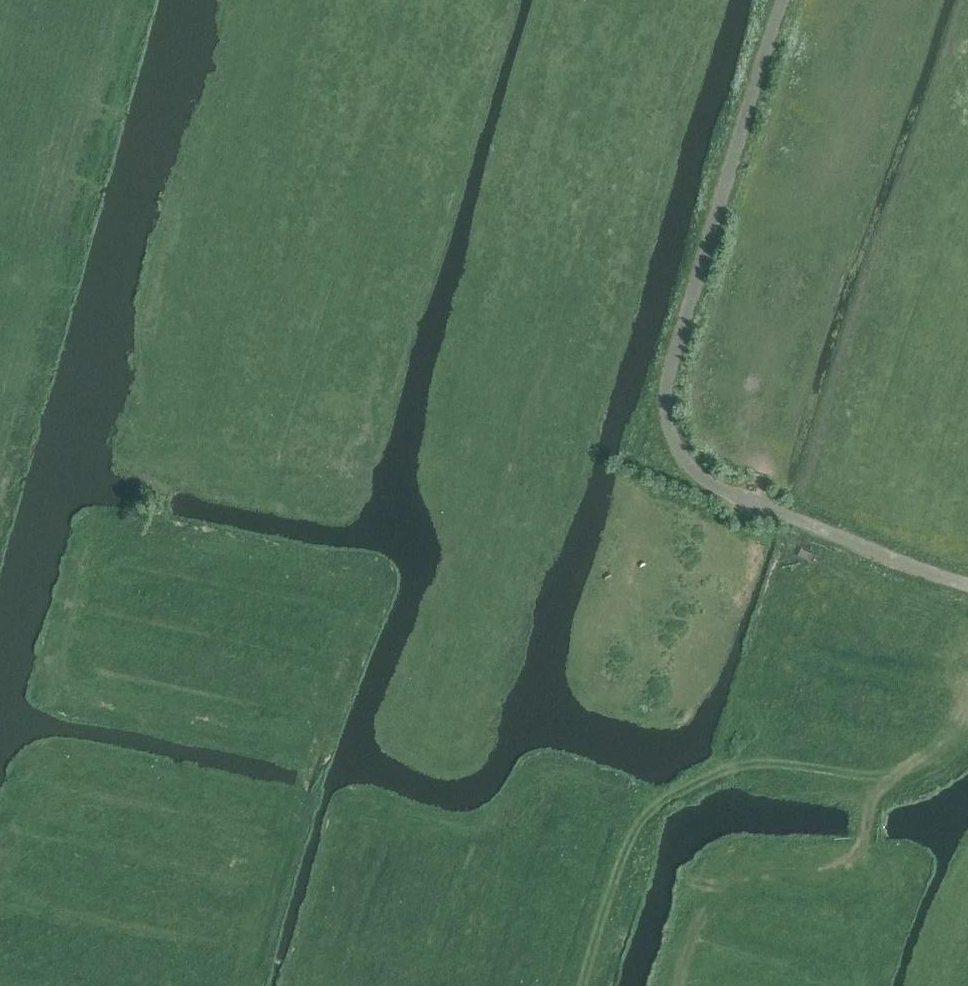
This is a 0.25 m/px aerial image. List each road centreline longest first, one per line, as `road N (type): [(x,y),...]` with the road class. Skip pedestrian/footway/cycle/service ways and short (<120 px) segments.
road 1 (track): [(566,864),(649,805),(727,769),(873,794)]
road 2 (track): [(873,794),(860,855),(835,875),(742,884),(704,913),(683,985)]
road 3 (track): [(967,700),(938,763),(873,794)]

